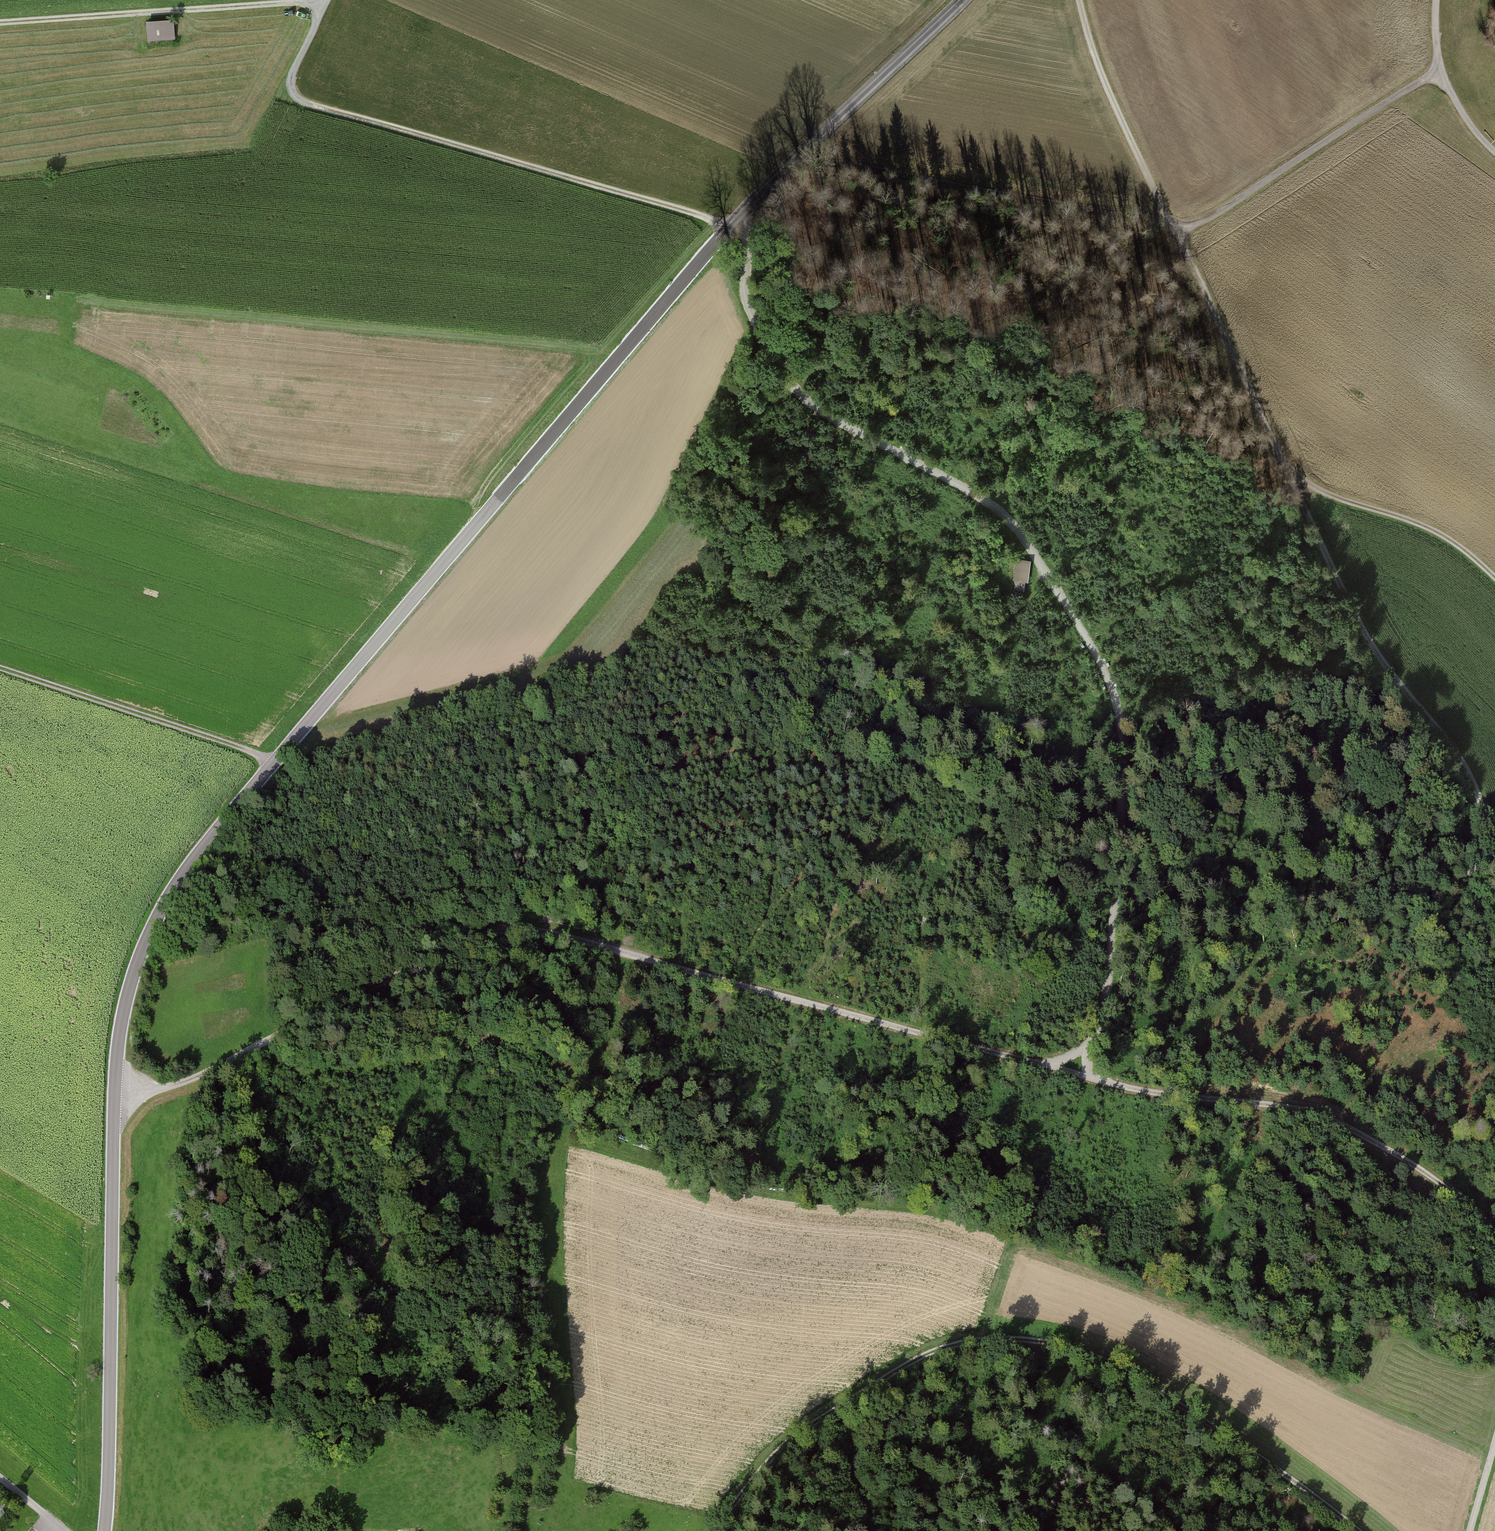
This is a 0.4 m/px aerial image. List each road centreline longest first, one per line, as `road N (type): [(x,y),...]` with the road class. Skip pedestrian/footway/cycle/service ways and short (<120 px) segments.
road 1 (tertiary): [(963,0),(732,226),(203,847),(161,910),(133,974),(117,1050),(104,1530)]
road 2 (track): [(1494,1232),(1412,1165),(1298,1105),(1152,1093),(538,934),(491,933),(459,944),(192,1080),(114,1092)]
road 3 (track): [(1081,1074),(1113,960),(1121,729),(1112,681),(996,508),(827,417),(782,378),(753,328),(740,285),(749,207)]
road 4 (track): [(1439,73),(1222,211),(1176,230),(1374,657),(1454,746),(1494,869)]
road 5 (track): [(1350,1530),(1109,1357),(1040,1339),(983,1339),(925,1353),(788,1436),(714,1530)]
road 6 (track): [(322,10),(290,81),(296,100),(732,226)]
road 7 (track): [(804,153),(1170,219)]
road 8 (track): [(0,24),(274,5),(322,10)]
road 9 (track): [(0,671),(275,762)]
road 10 (track): [(1079,0),(1124,128),(1176,230)]
road 11 (track): [(1494,579),(1432,530),(1329,496),(1286,468)]
road 12 (track): [(1034,557),(1012,672),(973,780)]

